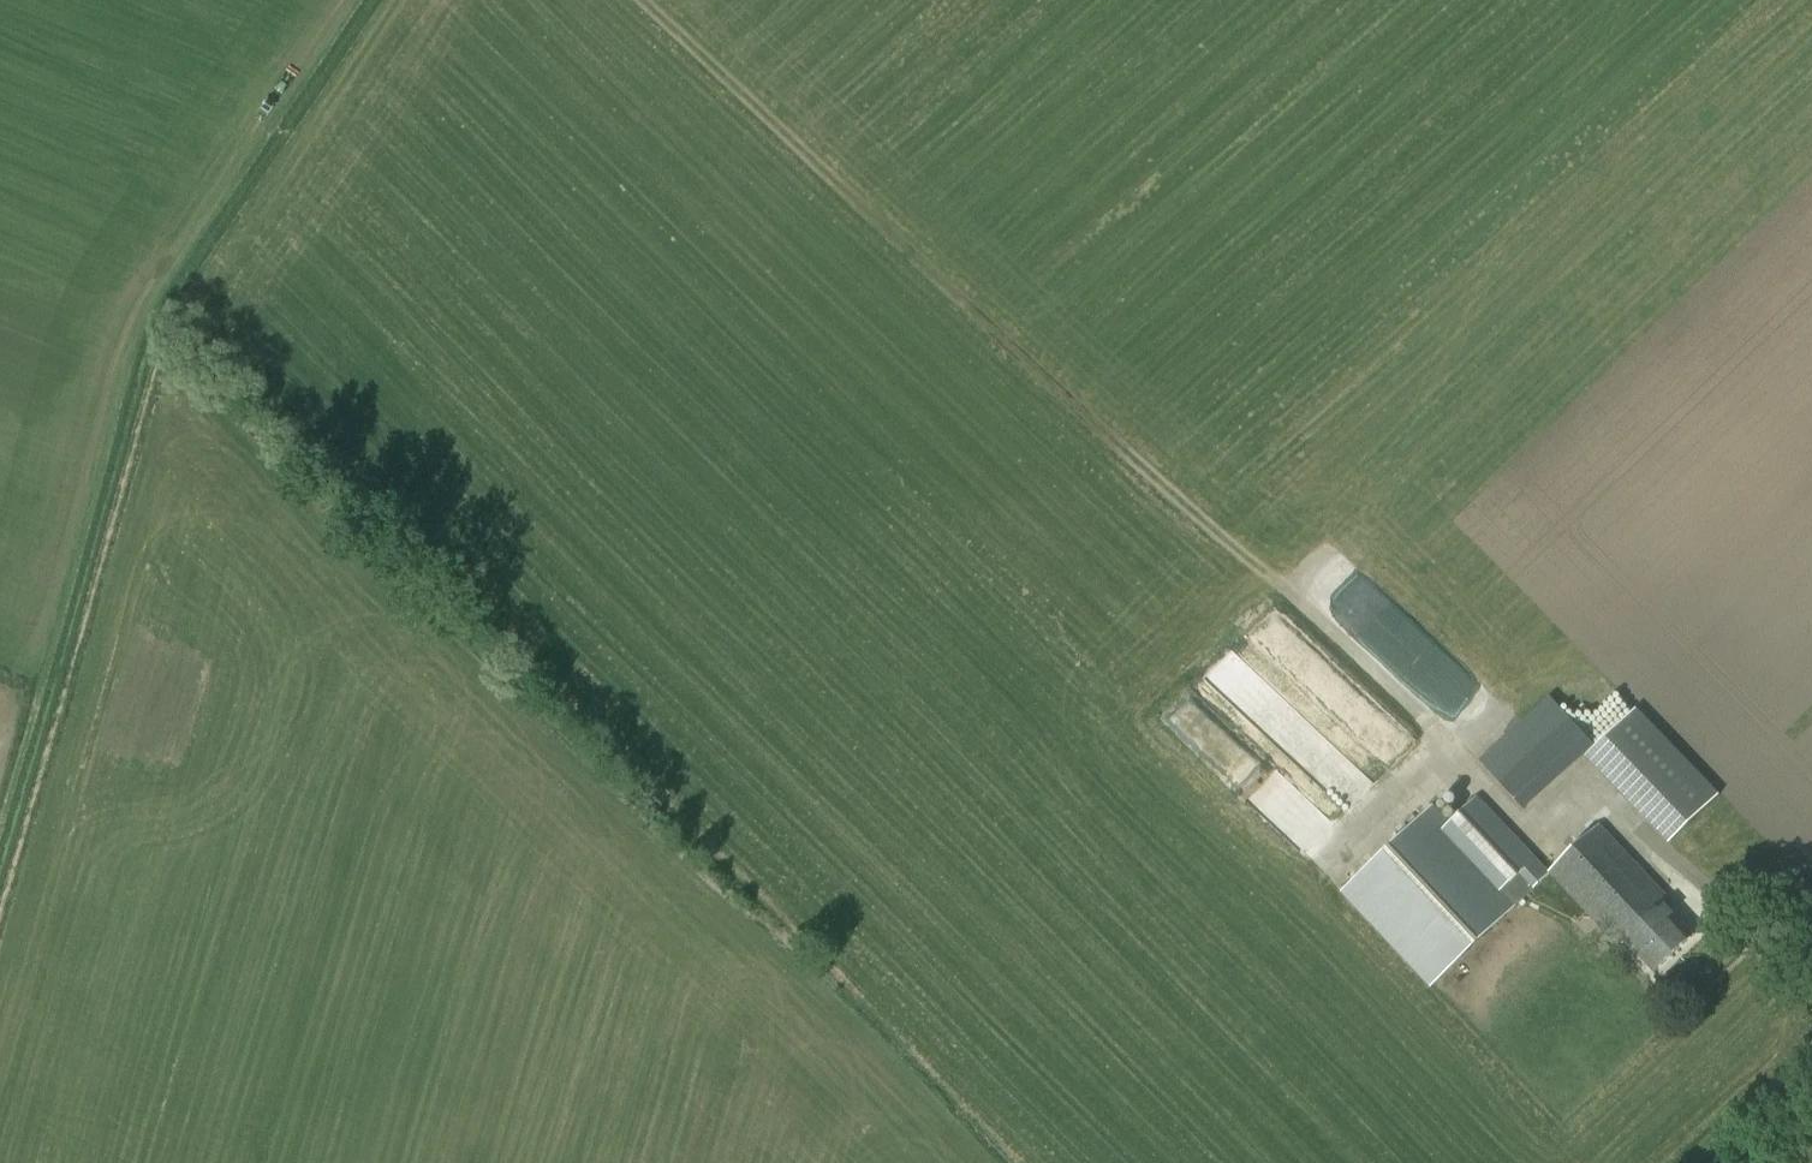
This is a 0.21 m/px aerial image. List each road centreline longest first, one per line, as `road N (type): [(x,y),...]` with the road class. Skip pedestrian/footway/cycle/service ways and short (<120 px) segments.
road 1 (unclassified): [(1698,1162),(1811,1053)]

